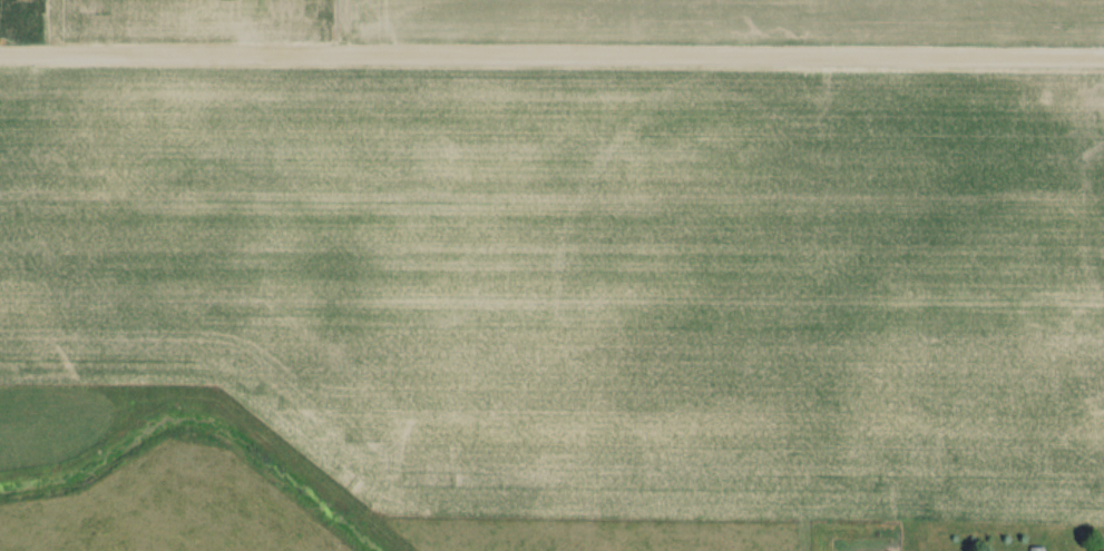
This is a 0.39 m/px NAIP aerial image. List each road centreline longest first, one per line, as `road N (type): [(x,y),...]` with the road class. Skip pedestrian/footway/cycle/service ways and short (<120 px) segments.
road 1 (residential): [(1103,54),(0,52)]

